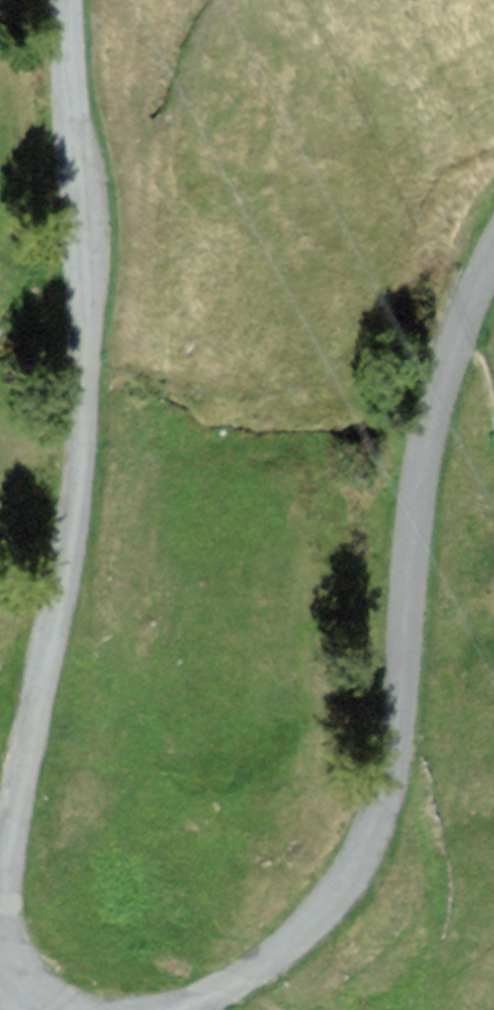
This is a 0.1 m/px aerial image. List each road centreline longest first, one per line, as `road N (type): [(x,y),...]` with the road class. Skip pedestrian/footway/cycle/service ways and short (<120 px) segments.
road 1 (unclassified): [(61,0),(84,329),(79,471),(0,900)]
road 2 (unclassified): [(181,1009),(325,908),(385,815),(424,449),(451,351),(493,259)]
road 3 (unclassified): [(0,907),(20,993),(56,1009)]

